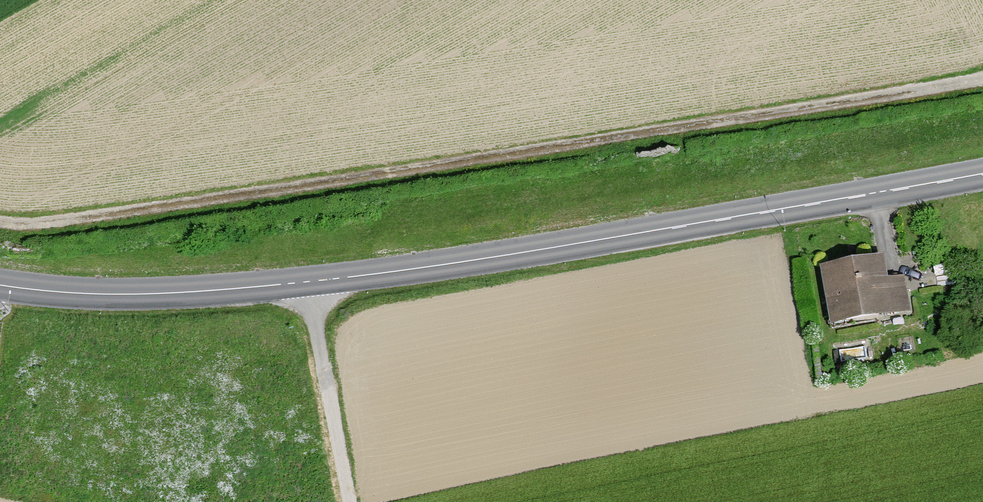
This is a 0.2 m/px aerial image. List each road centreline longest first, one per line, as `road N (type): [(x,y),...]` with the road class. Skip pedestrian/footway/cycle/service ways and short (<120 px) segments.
road 1 (track): [(0,221),(89,218),(982,80)]
road 2 (secondary): [(982,177),(308,285),(129,294),(0,284)]
road 3 (track): [(308,285),(347,501)]

